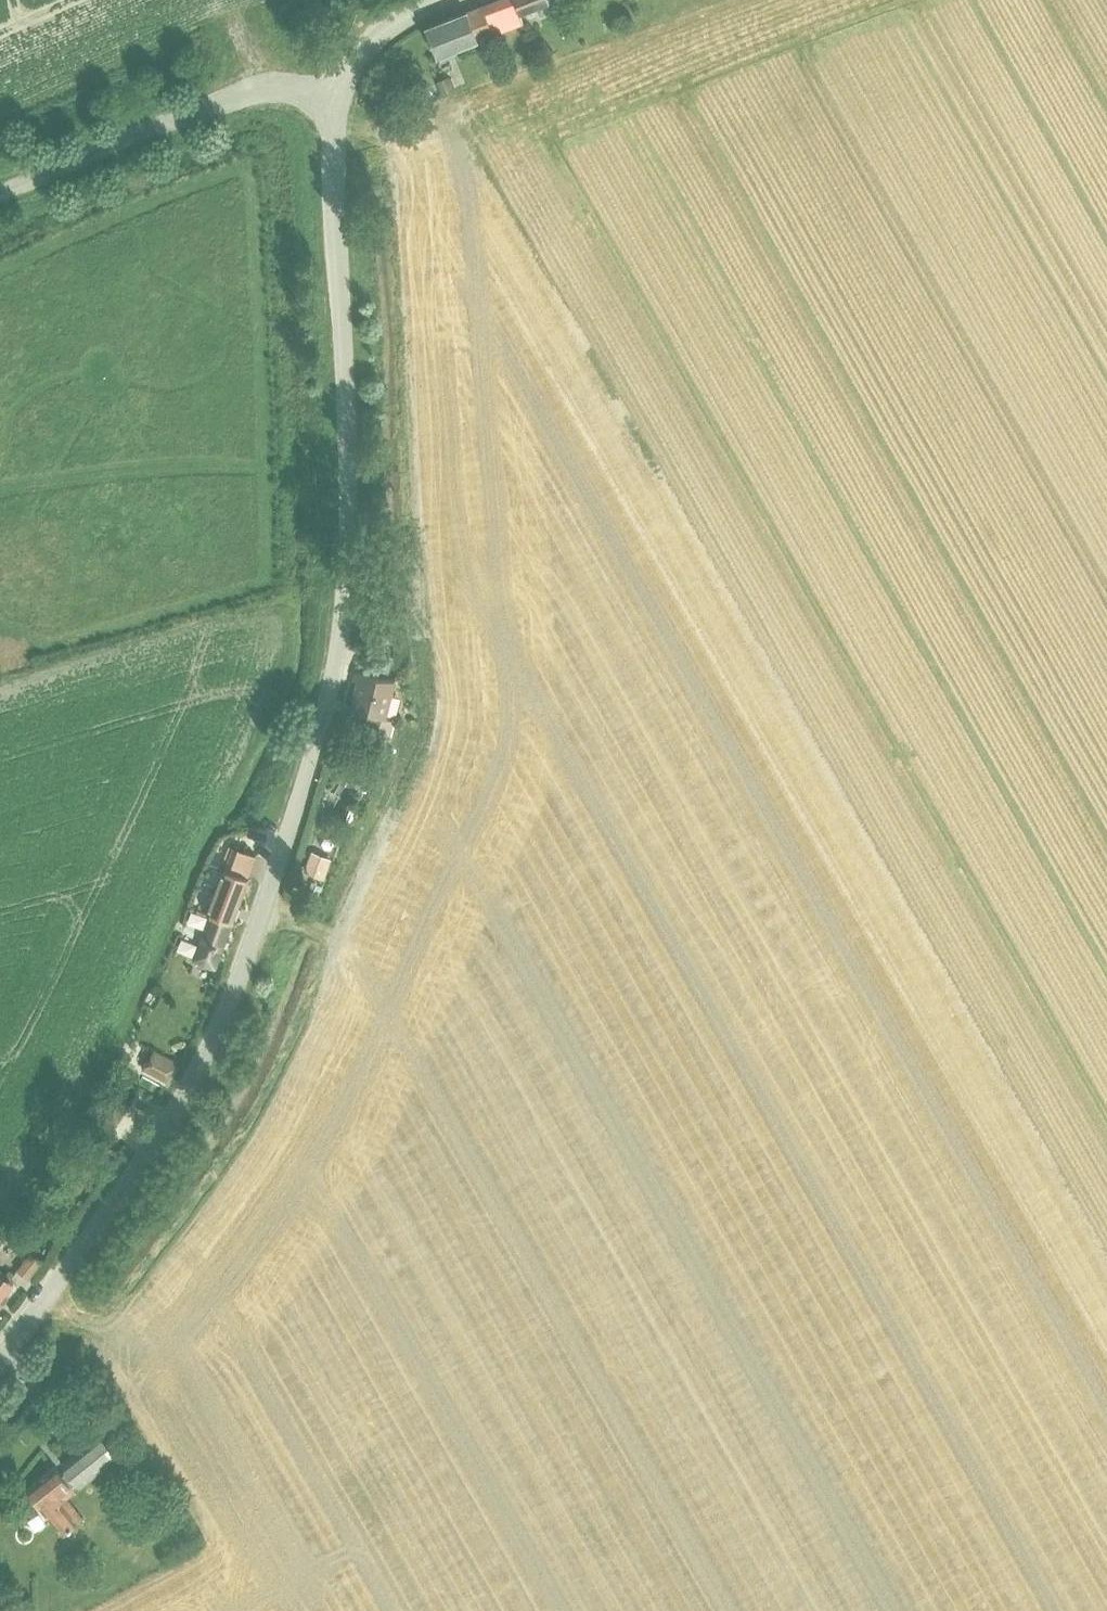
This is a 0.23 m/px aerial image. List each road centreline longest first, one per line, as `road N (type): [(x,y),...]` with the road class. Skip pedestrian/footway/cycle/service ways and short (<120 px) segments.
road 1 (unclassified): [(0,1355),(135,1171),(197,1070),(276,868),(321,718),(343,623),(349,517),(338,99)]
road 2 (unclassified): [(338,99),(253,88),(0,195)]
road 3 (unclassified): [(338,99),(370,42),(437,0)]

